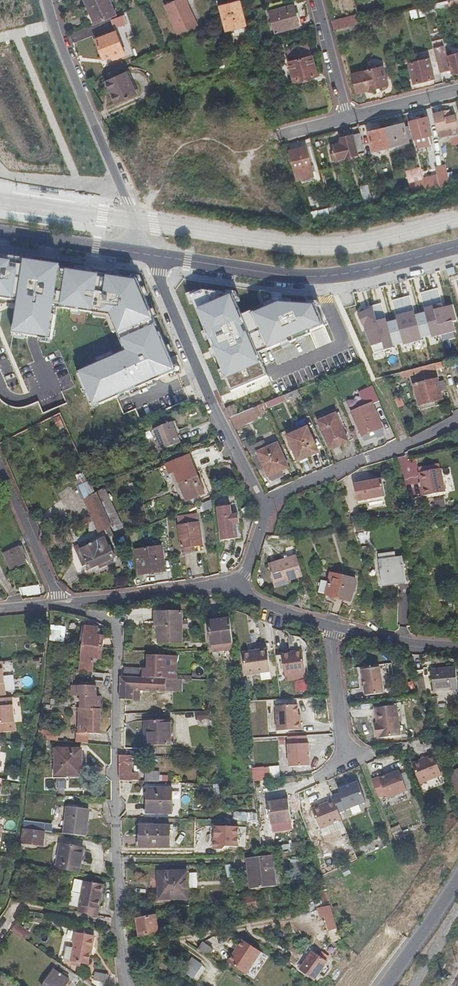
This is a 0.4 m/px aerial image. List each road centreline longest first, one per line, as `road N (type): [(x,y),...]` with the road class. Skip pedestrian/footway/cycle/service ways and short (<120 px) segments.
road 1 (residential): [(129,985),(116,818),(117,631),(103,616),(58,604)]
road 2 (residential): [(457,246),(330,277),(285,278),(150,256)]
road 3 (residential): [(150,256),(47,0)]
road 4 (residential): [(150,256),(193,367),(266,505)]
road 5 (residential): [(266,505),(457,420)]
road 6 (residential): [(234,587),(58,604)]
road 7 (residential): [(150,256),(0,232)]
road 8 (residential): [(334,626),(345,755)]
road 9 (tertiary): [(457,878),(385,985)]
road 10 (residential): [(457,644),(334,626)]
road 11 (residential): [(316,0),(346,118)]

